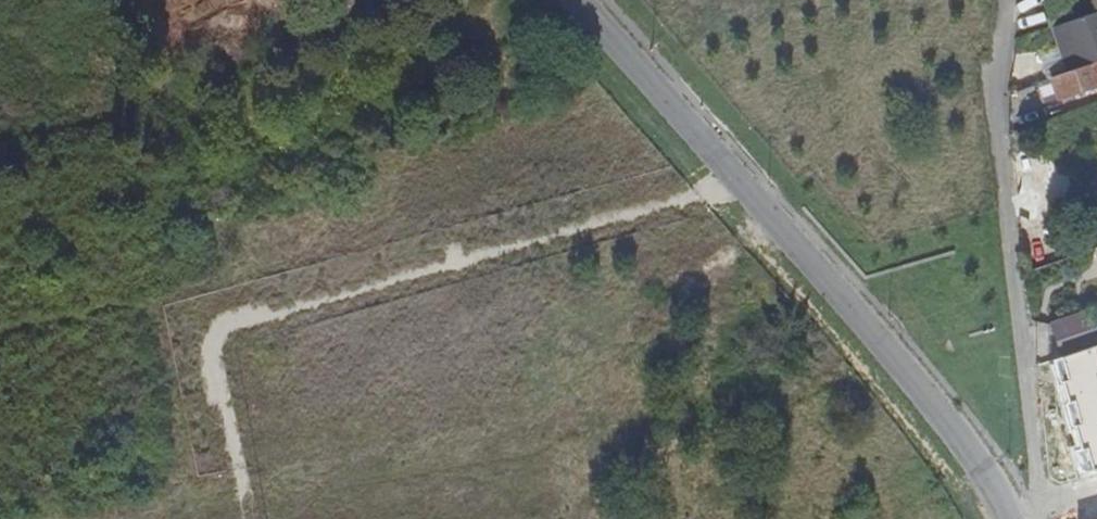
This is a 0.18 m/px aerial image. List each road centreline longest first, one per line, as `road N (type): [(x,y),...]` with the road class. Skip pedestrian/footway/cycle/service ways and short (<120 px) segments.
road 1 (tertiary): [(580,0),(886,348),(1013,518)]
road 2 (residential): [(1007,0),(995,76),(1041,502),(1033,518)]

